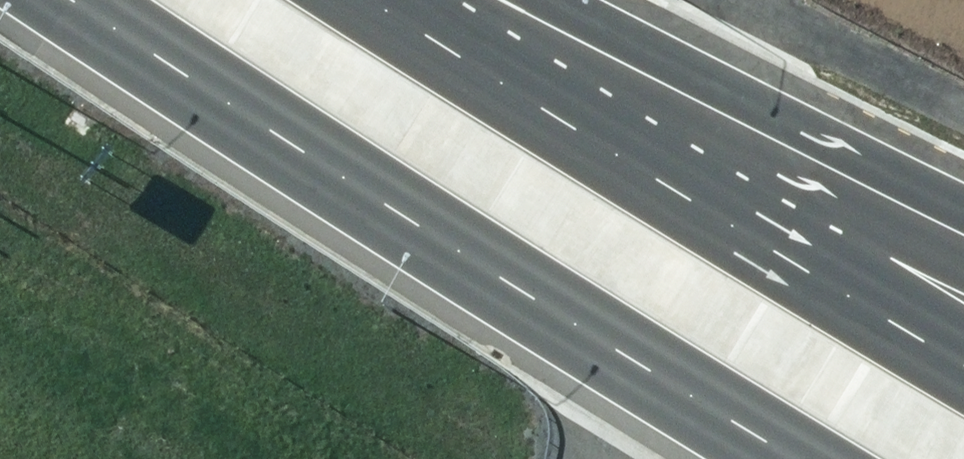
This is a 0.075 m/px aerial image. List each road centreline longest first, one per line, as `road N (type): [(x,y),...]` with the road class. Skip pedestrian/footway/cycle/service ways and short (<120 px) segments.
road 1 (primary): [(815,458),(708,405),(78,0)]
road 2 (primary): [(670,180),(963,353)]
road 3 (primary): [(385,0),(670,180)]
road 4 (primary): [(670,180),(905,210),(963,237)]

